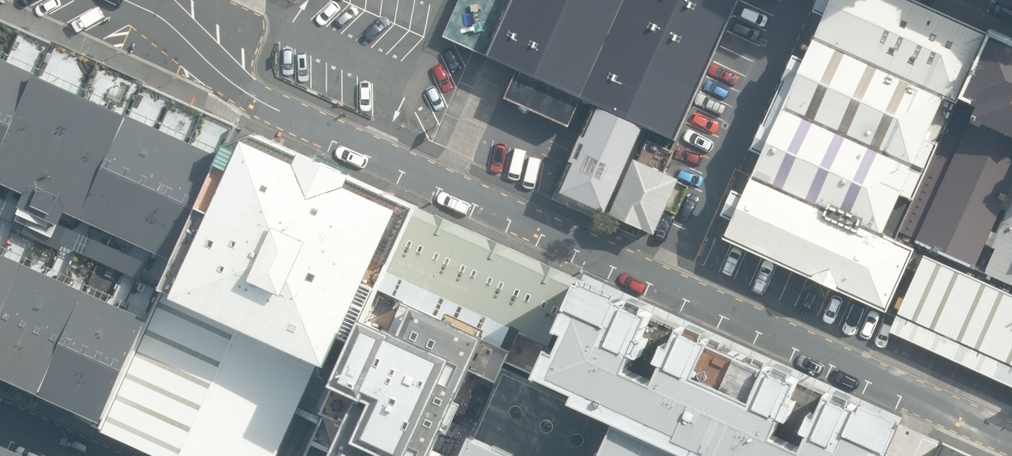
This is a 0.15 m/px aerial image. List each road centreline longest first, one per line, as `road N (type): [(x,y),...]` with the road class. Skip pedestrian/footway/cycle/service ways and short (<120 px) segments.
road 1 (unclassified): [(1011,440),(240,89),(161,21),(122,0)]

